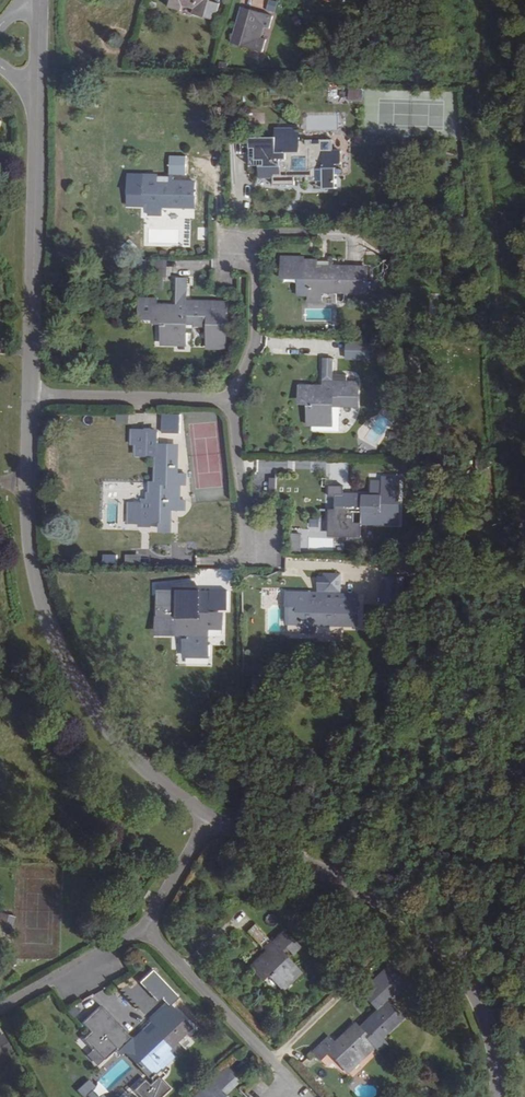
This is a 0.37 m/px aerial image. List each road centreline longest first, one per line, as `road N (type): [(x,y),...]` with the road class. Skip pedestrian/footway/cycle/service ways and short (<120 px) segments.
road 1 (residential): [(30,395),(27,495),(46,630),(99,725),(213,823)]
road 2 (residential): [(213,823),(431,945),(464,976),(486,1021),(496,1096)]
road 3 (residential): [(40,129),(30,395)]
road 4 (residential): [(300,1089),(148,934)]
road 5 (residential): [(223,402),(30,395)]
road 6 (residential): [(148,934),(0,1006)]
road 7 (residential): [(238,256),(246,263),(248,351),(239,384),(223,402)]
road 8 (residential): [(256,545),(241,534),(223,402)]
road 9 (residential): [(148,934),(154,905),(213,823)]
road 10 (residential): [(40,0),(40,129)]

